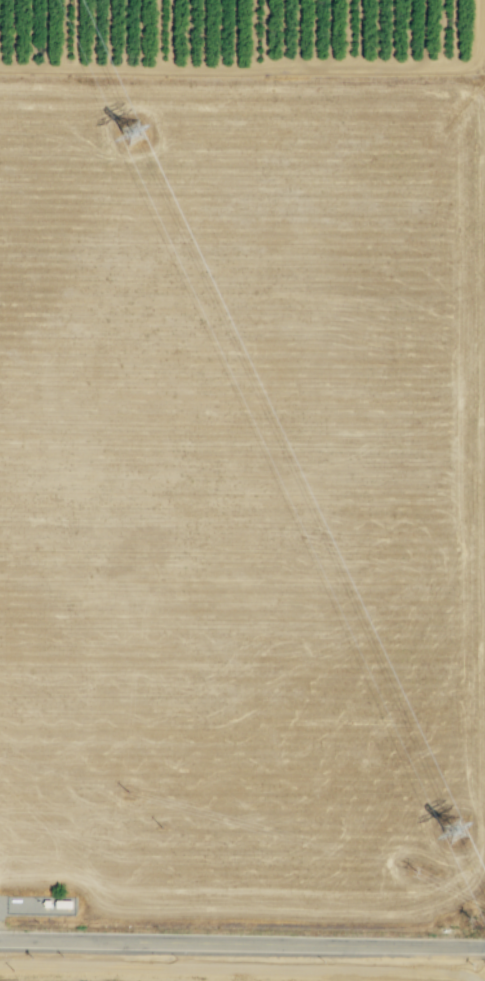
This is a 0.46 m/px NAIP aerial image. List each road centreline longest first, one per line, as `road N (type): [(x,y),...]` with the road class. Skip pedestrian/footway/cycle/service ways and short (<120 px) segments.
road 1 (track): [(0,67),(461,67),(483,50),(483,0)]
road 2 (tertiary): [(0,942),(484,946)]
road 3 (track): [(476,980),(371,971),(0,963)]

